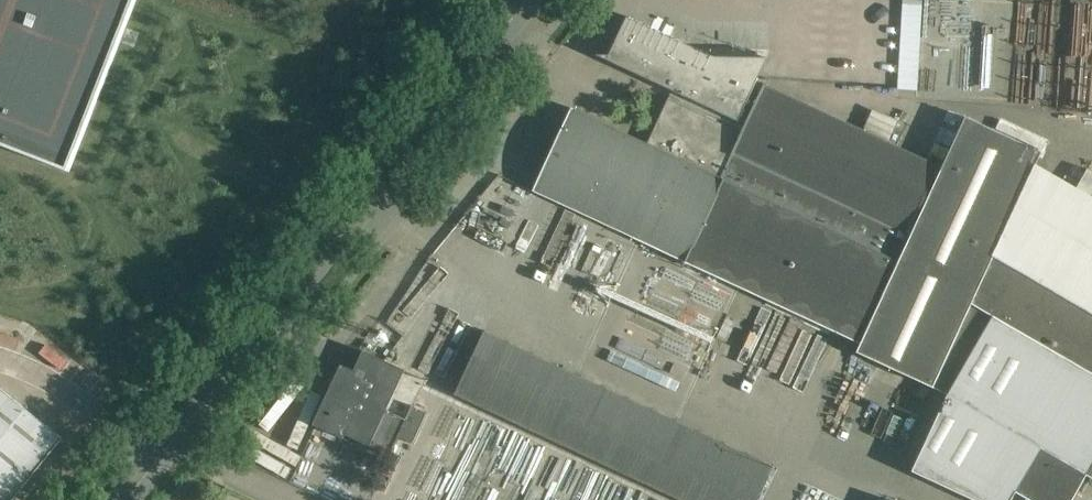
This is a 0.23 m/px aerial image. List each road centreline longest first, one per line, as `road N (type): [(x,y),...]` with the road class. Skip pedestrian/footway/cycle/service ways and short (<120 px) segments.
road 1 (unclassified): [(124,499),(535,0)]

